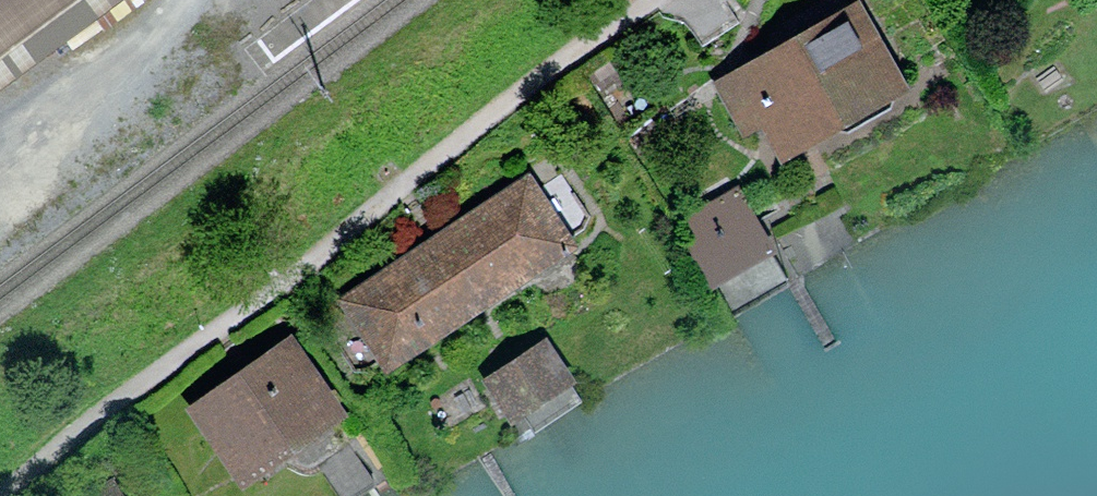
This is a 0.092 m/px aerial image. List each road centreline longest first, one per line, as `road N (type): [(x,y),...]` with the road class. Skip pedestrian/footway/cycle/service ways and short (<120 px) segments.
road 1 (residential): [(653,0),(538,75),(129,393)]

